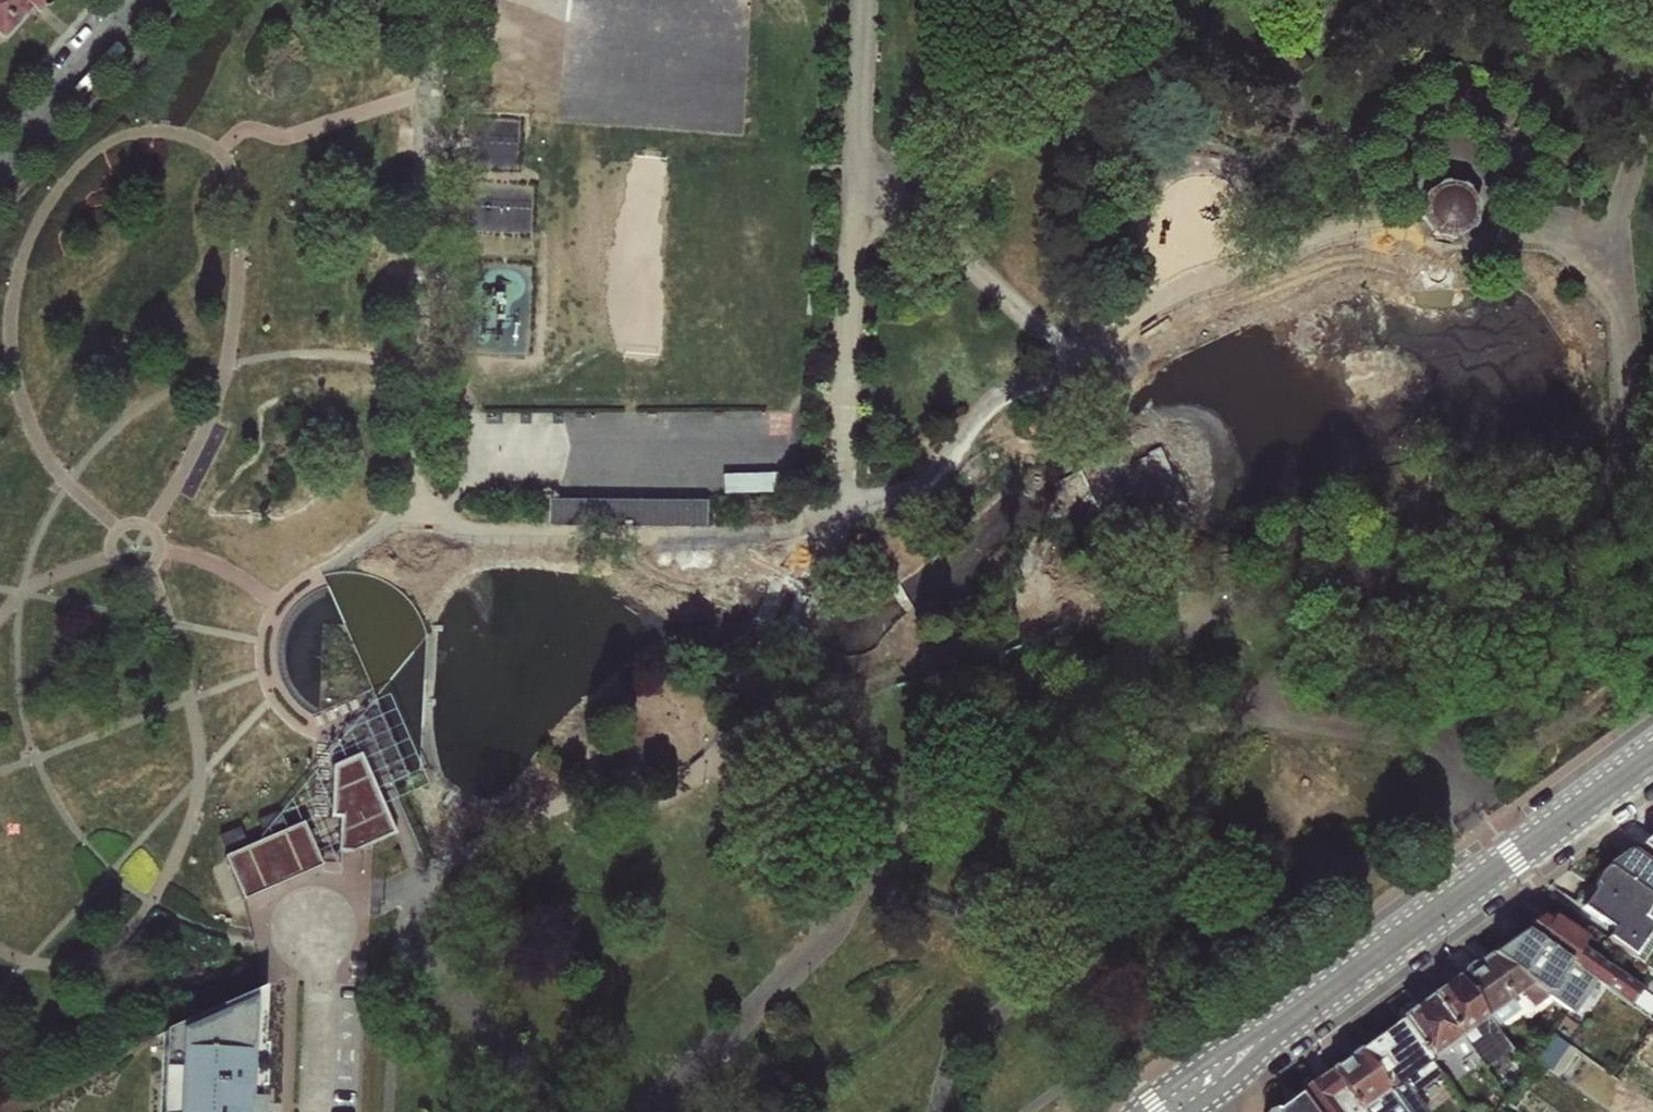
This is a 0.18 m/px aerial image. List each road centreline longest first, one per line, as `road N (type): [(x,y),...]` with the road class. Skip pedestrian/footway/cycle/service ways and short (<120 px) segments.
road 1 (residential): [(1652,753),(1190,1091)]
road 2 (residential): [(154,0),(0,168)]
road 3 (residential): [(316,919),(310,1111)]

